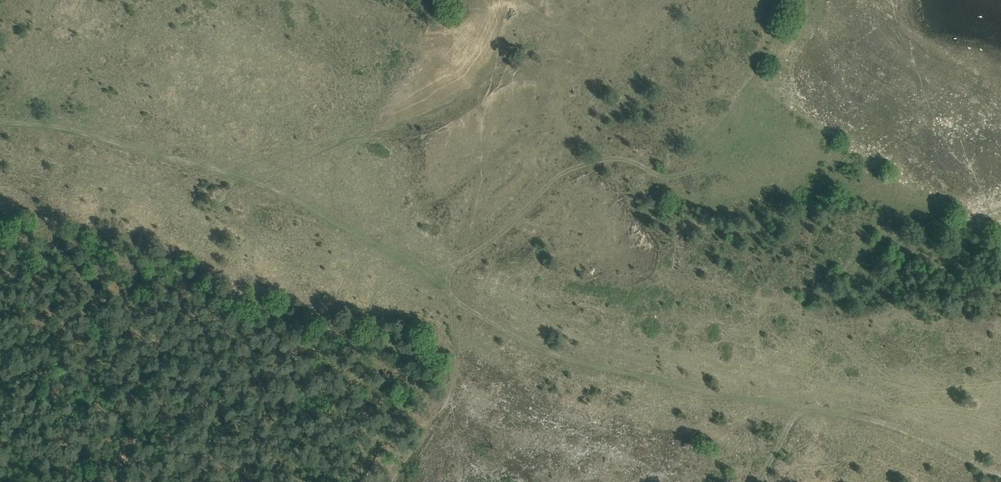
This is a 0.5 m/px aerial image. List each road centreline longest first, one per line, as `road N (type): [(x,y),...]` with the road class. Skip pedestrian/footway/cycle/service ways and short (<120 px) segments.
road 1 (track): [(449,282),(270,186),(76,126),(0,121)]

